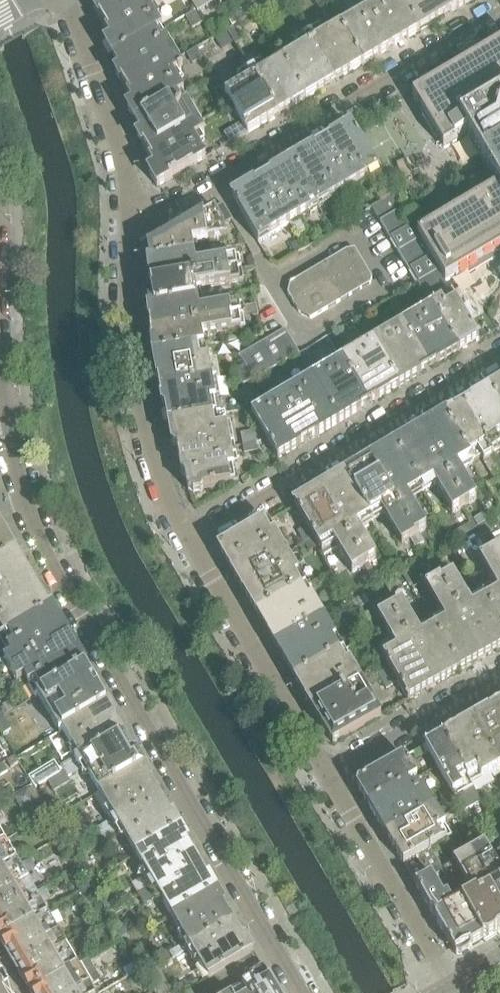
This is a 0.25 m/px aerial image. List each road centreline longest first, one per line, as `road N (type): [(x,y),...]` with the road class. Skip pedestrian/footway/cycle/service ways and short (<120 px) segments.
road 1 (residential): [(0,394),(29,520),(303,992)]
road 2 (residential): [(131,234),(499,17)]
road 3 (residential): [(499,356),(191,541)]
road 4 (residential): [(191,541),(170,504),(138,387),(128,325),(131,234)]
road 5 (residential): [(329,778),(191,541)]
road 6 (residential): [(131,234),(127,181),(62,0)]
road 7 (residential): [(446,989),(329,778)]
road 8 (residential): [(499,681),(329,778)]

